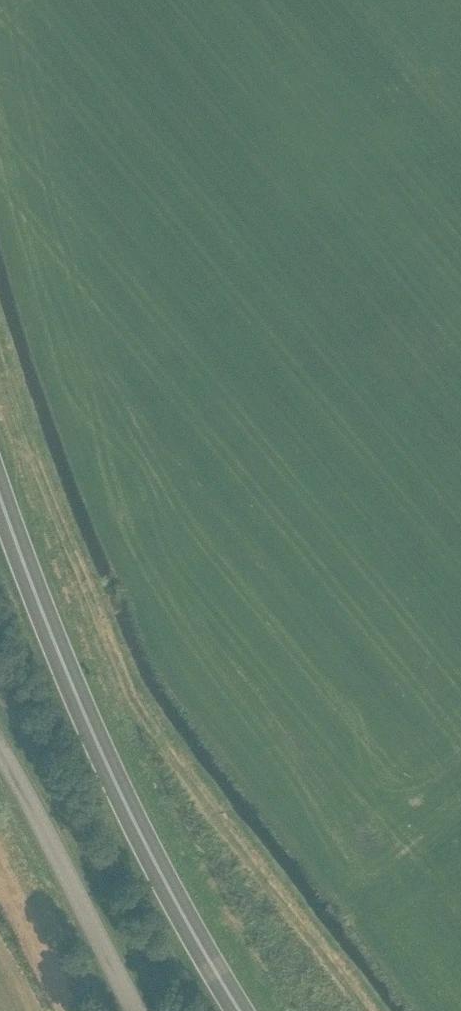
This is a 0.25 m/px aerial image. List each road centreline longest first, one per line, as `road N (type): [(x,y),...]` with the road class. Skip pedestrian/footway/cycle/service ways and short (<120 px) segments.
road 1 (trunk): [(239,1010),(110,771),(0,498)]
road 2 (tertiary): [(135,1010),(0,749)]

